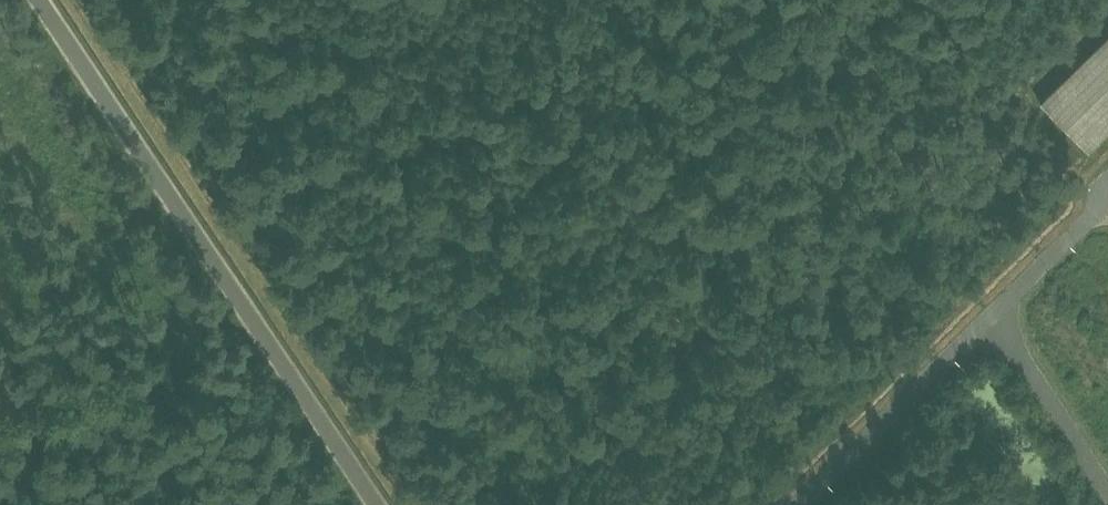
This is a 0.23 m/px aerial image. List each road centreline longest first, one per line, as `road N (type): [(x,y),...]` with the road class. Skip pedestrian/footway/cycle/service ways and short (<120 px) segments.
road 1 (unclassified): [(33,0),(369,504)]

